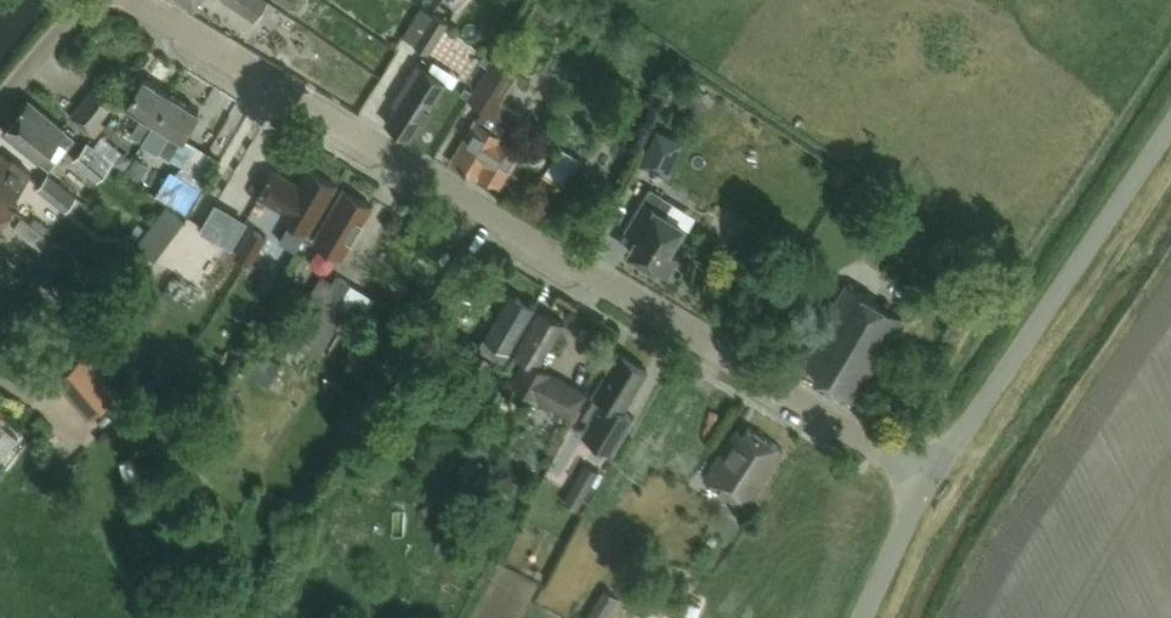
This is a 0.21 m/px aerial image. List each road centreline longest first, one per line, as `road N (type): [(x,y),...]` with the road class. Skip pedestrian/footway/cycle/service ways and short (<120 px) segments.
road 1 (unclassified): [(918,484),(133,0)]
road 2 (unclassified): [(918,484),(1170,121)]
road 3 (unclassified): [(860,617),(918,484)]
road 4 (unclassified): [(0,107),(91,0)]

